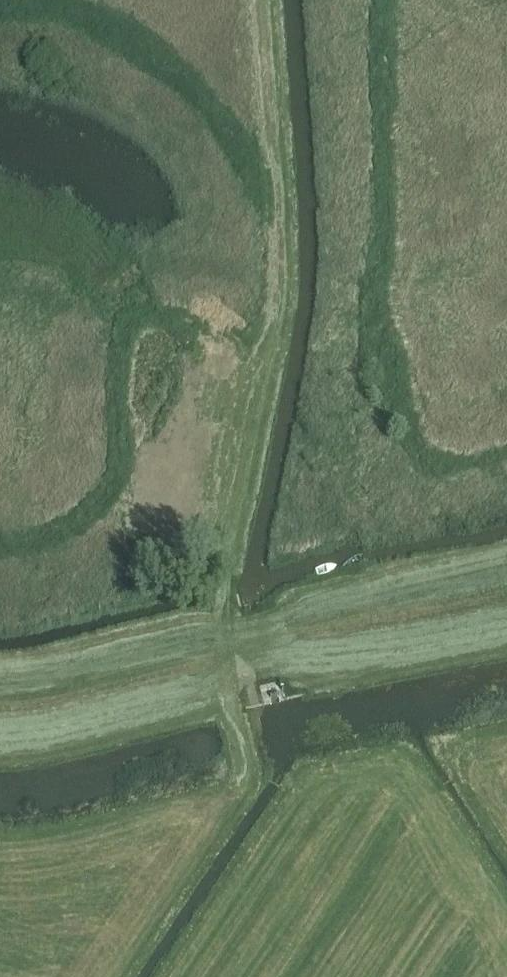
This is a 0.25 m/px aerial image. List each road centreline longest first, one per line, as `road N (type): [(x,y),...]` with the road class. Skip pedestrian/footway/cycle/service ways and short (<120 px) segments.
road 1 (track): [(111,976),(253,779),(230,697),(221,550),(279,301),(265,0)]
road 2 (track): [(506,454),(435,465),(378,355),(372,304),(385,155),(383,0)]
road 3 (track): [(266,378),(202,334),(157,320),(131,322),(114,352),(113,486),(92,514),(61,532),(0,544)]
road 4 (track): [(279,190),(173,76),(109,30),(0,5)]
road 5 (track): [(296,618),(62,683),(0,689)]

